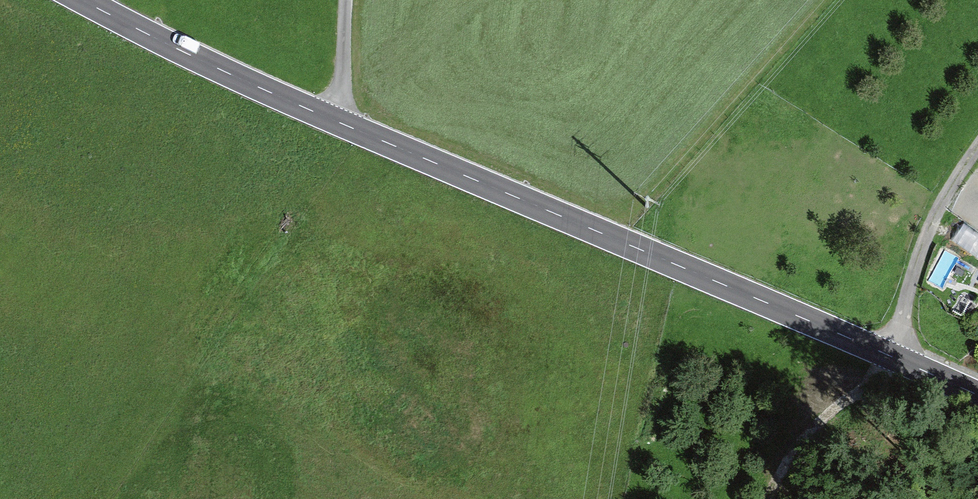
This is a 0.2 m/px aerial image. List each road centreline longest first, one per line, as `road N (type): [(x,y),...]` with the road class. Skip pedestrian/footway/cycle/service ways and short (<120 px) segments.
road 1 (tertiary): [(977,395),(339,123),(84,0)]
road 2 (track): [(977,145),(920,250),(893,357)]
road 3 (track): [(344,0),(339,123)]

